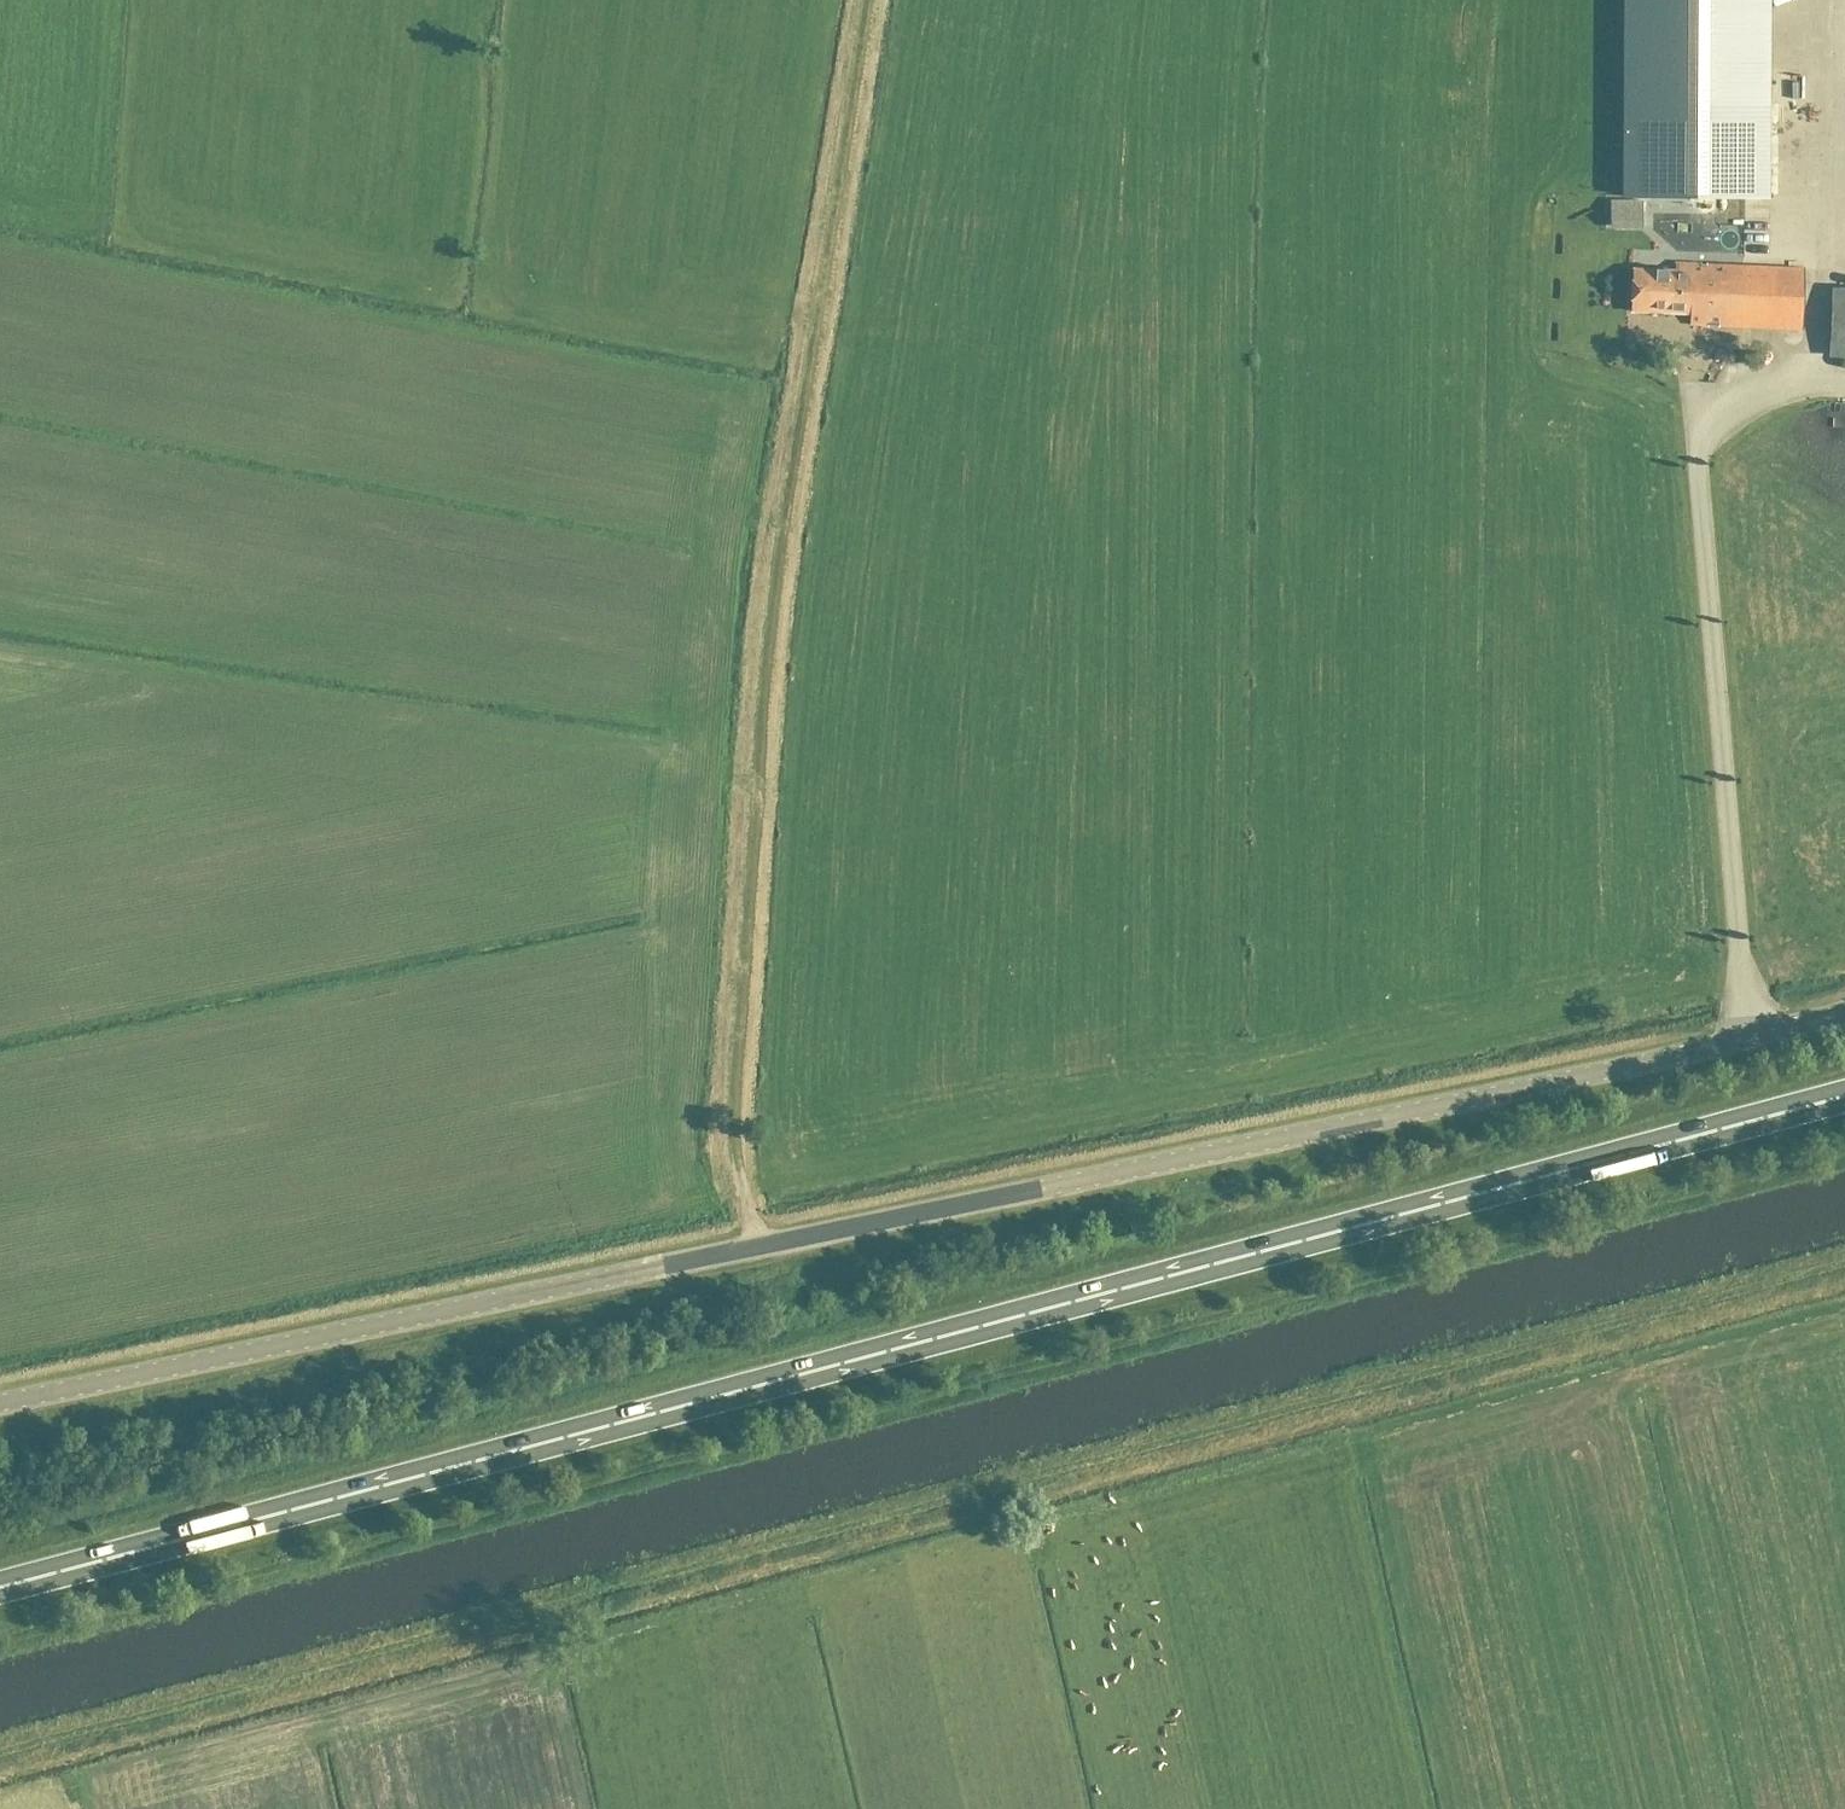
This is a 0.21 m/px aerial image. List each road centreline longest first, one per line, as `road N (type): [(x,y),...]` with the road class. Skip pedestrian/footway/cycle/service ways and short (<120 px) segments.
road 1 (trunk): [(0,1589),(1844,1096)]
road 2 (unclassified): [(0,1406),(1426,1113),(1844,1015)]
road 3 (track): [(867,0),(808,372),(747,893),(732,1104),(756,1251)]

